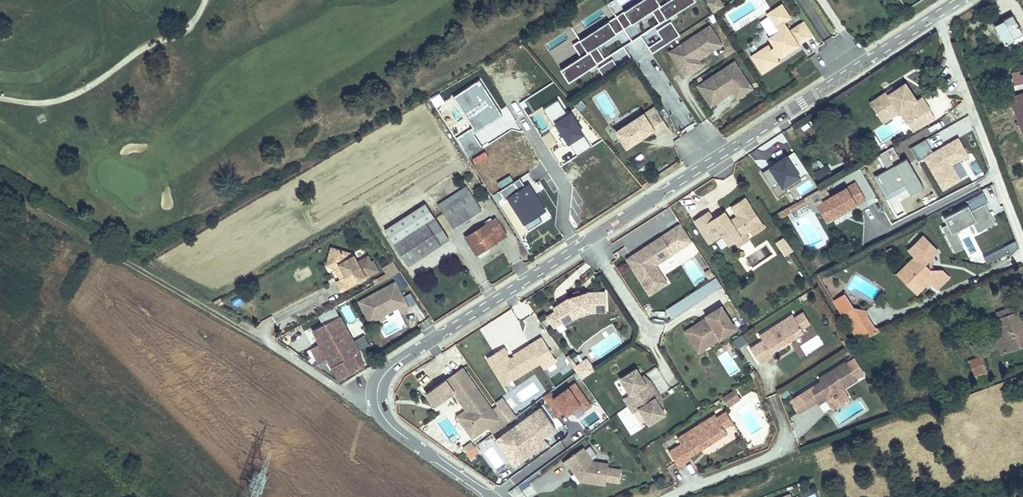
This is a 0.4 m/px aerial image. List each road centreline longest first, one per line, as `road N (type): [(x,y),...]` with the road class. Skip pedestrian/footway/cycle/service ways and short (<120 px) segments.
road 1 (tertiary): [(588,241),(960,0)]
road 2 (tertiary): [(378,393),(411,354),(588,241)]
road 3 (tertiary): [(490,496),(392,427),(378,393)]
road 4 (unclassified): [(378,393),(335,387),(259,339)]

